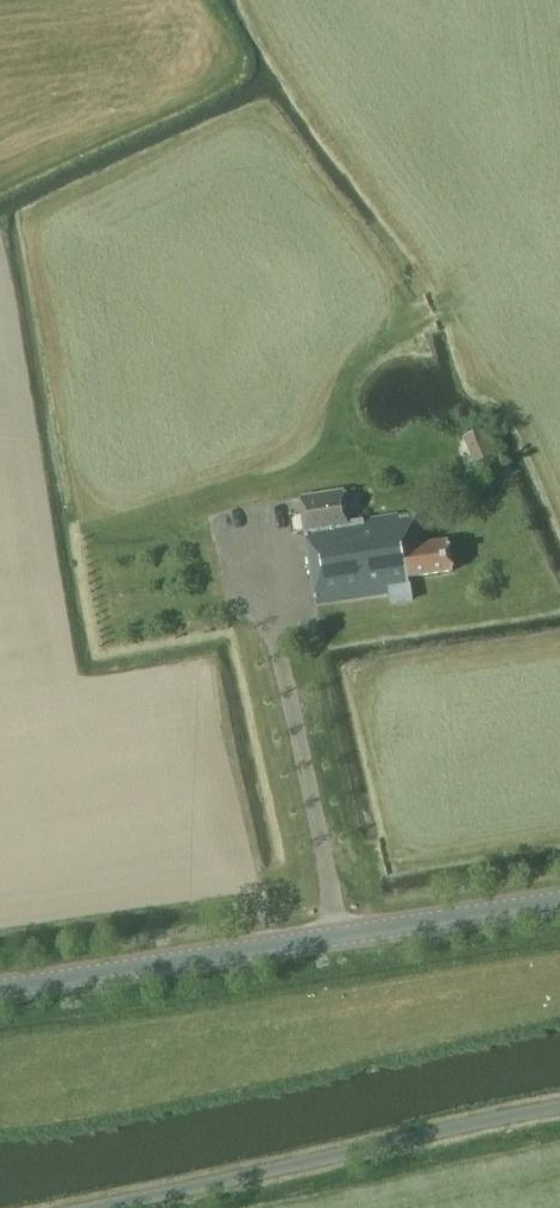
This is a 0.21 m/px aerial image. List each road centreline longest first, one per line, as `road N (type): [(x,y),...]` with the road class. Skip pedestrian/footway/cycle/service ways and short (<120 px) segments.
road 1 (secondary): [(0,987),(559,899)]
road 2 (unclassified): [(89,1207),(559,1107)]

